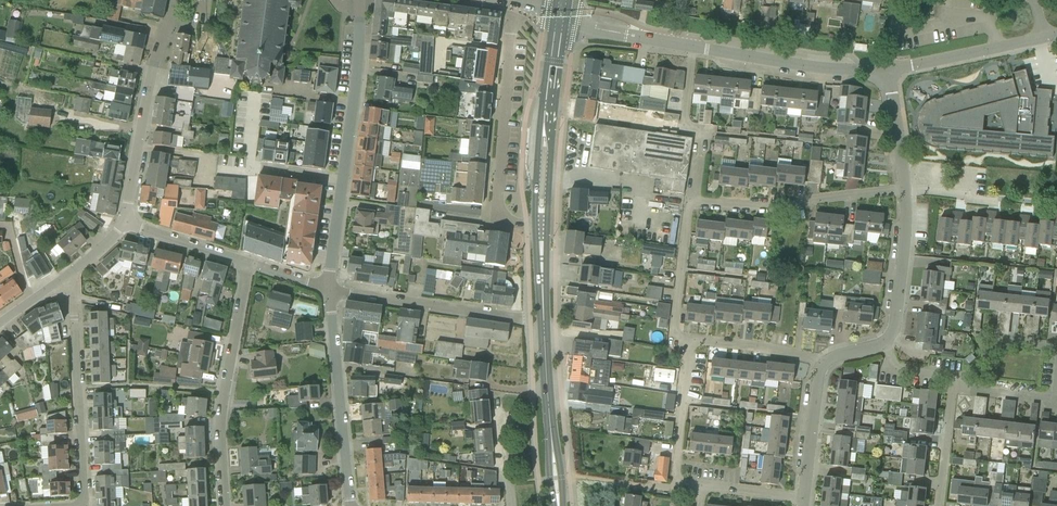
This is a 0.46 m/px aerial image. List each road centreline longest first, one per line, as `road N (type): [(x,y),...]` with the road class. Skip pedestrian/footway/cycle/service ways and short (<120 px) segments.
road 1 (primary): [(558,505),(541,225),(561,16)]
road 2 (residential): [(690,340),(675,338),(690,200),(744,207),(905,190)]
road 3 (residential): [(328,291),(362,0)]
road 4 (residential): [(803,498),(677,483),(690,340)]
road 5 (residential): [(225,505),(221,406),(248,265)]
road 6 (residential): [(84,505),(74,272)]
road 7 (residential): [(124,223),(154,67),(179,0)]
road 8 (residential): [(890,70),(843,70),(662,42)]
road 9 (residential): [(350,505),(328,291)]
road 10 (residential): [(531,319),(328,291)]
road 11 (residential): [(884,344),(895,329),(905,190)]
road 12 (residential): [(1042,39),(890,70)]
road 13 (residential): [(823,365),(789,352),(690,340)]
road 14 (residential): [(803,498),(823,365)]
road 15 (residential): [(248,265),(124,223)]
road 16 (residential): [(940,505),(954,380)]
road 17 (residential): [(905,190),(890,70)]

